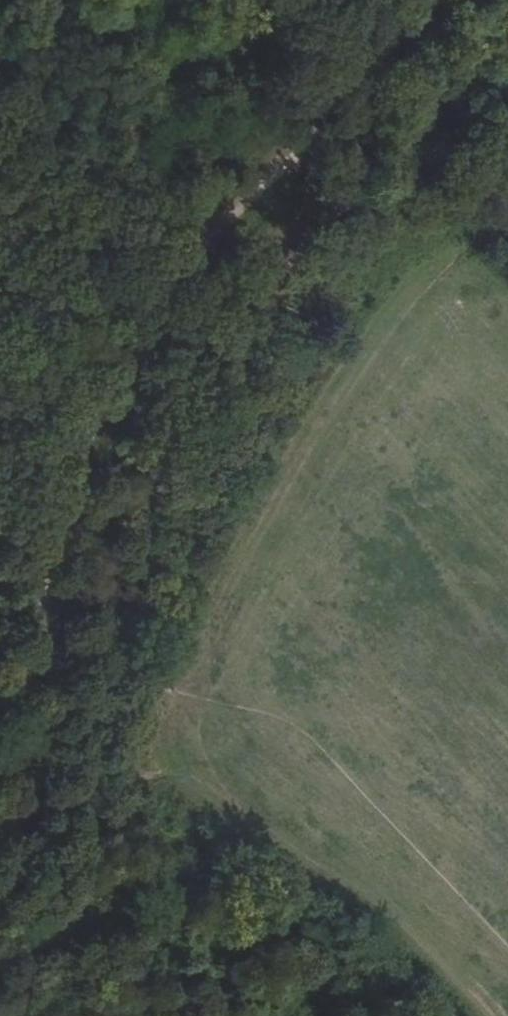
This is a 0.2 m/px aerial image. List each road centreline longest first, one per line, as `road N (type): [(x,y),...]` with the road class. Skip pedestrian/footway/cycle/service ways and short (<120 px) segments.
road 1 (track): [(446,0),(352,109),(234,208),(151,313),(52,521),(54,663),(25,785)]
road 2 (track): [(507,223),(416,283),(394,309),(241,584),(211,678),(212,715)]
road 3 (track): [(212,715),(507,968)]
road 4 (track): [(212,715),(146,677),(54,663)]

